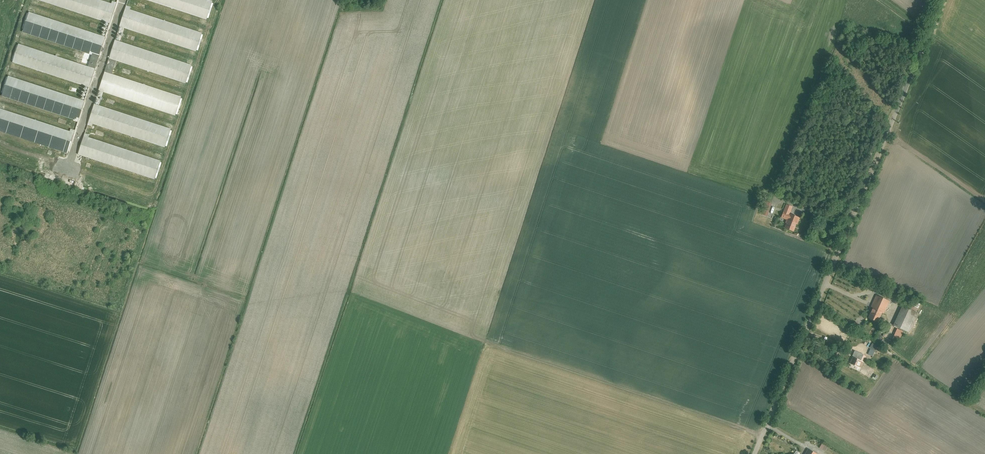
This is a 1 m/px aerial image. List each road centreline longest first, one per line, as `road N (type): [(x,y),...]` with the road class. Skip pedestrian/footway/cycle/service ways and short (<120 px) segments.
road 1 (unclassified): [(943,0),(755,453)]

